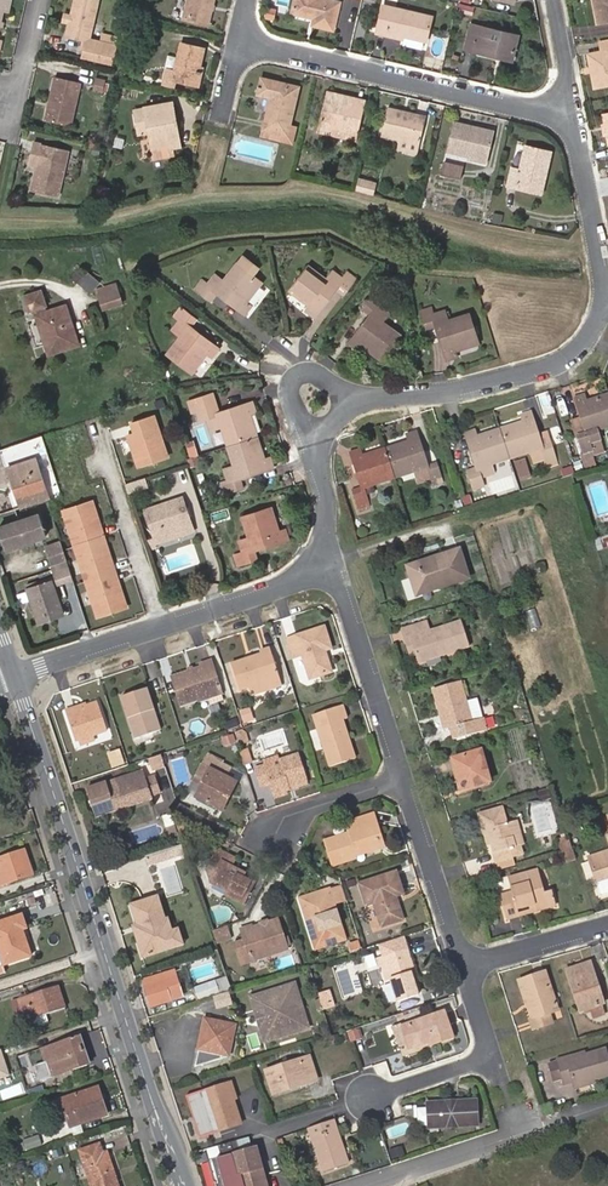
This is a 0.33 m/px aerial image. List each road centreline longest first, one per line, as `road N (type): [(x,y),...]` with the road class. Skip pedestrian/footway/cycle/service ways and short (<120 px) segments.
road 1 (secondary): [(181,1185),(13,675)]
road 2 (residential): [(239,43),(577,119)]
road 3 (residential): [(13,675),(322,569)]
road 4 (residential): [(360,399),(454,390),(547,368),(576,353),(606,297)]
road 5 (residential): [(364,1185),(607,1104)]
road 6 (residential): [(322,569),(344,587),(405,776)]
road 7 (residential): [(466,967),(494,1058),(372,1096)]
road 8 (residential): [(405,776),(466,967)]
road 9 (residential): [(606,297),(577,119)]
road 10 (residential): [(405,776),(286,817),(276,839)]
road 11 (residential): [(360,399),(317,372),(292,384),(288,410),(312,448)]
road 12 (residential): [(466,967),(607,925)]
road 13 (residential): [(322,569),(324,498),(312,448)]
road 14 (residential): [(577,119),(555,0)]

